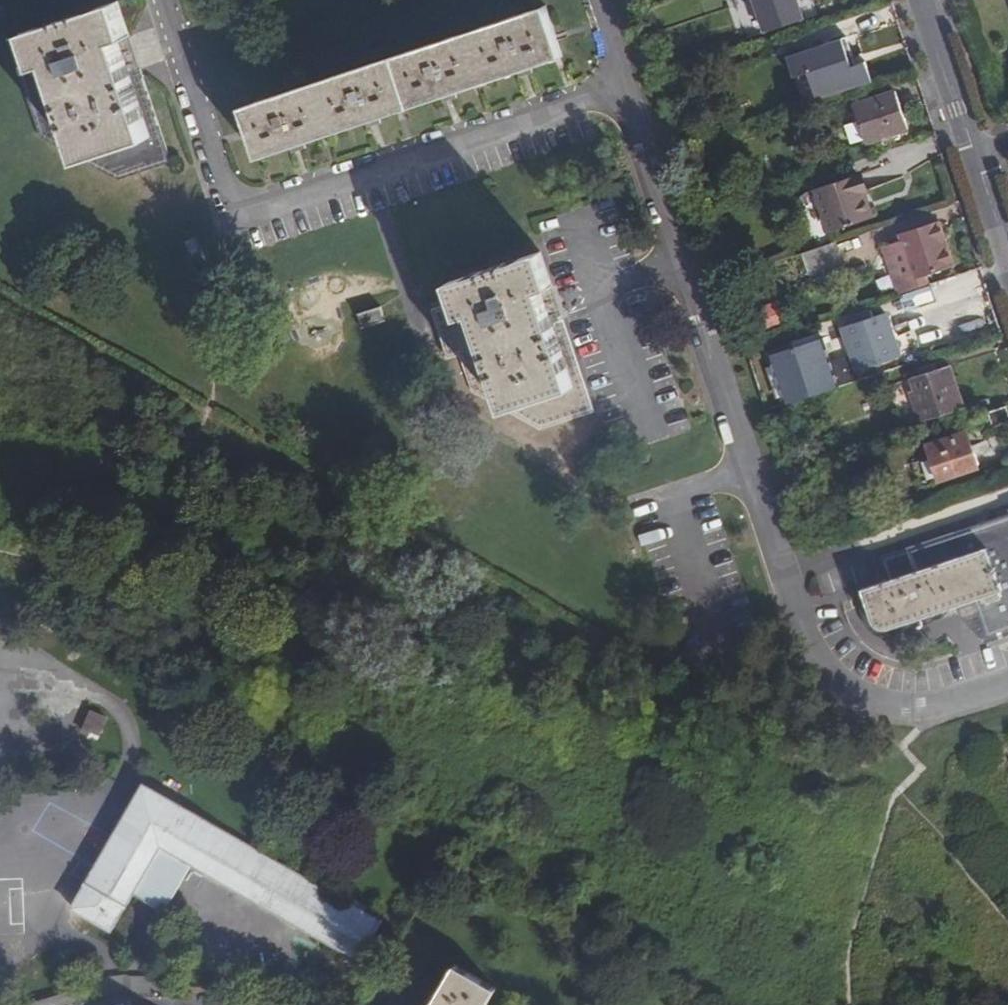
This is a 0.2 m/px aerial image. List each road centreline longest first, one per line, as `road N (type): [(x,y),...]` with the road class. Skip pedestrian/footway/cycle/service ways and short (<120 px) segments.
road 1 (residential): [(624,90),(817,661),(844,688),(882,709),(913,710),(1007,681)]
road 2 (residential): [(624,90),(257,212),(233,199),(163,0)]
road 3 (residential): [(977,158),(923,0)]

